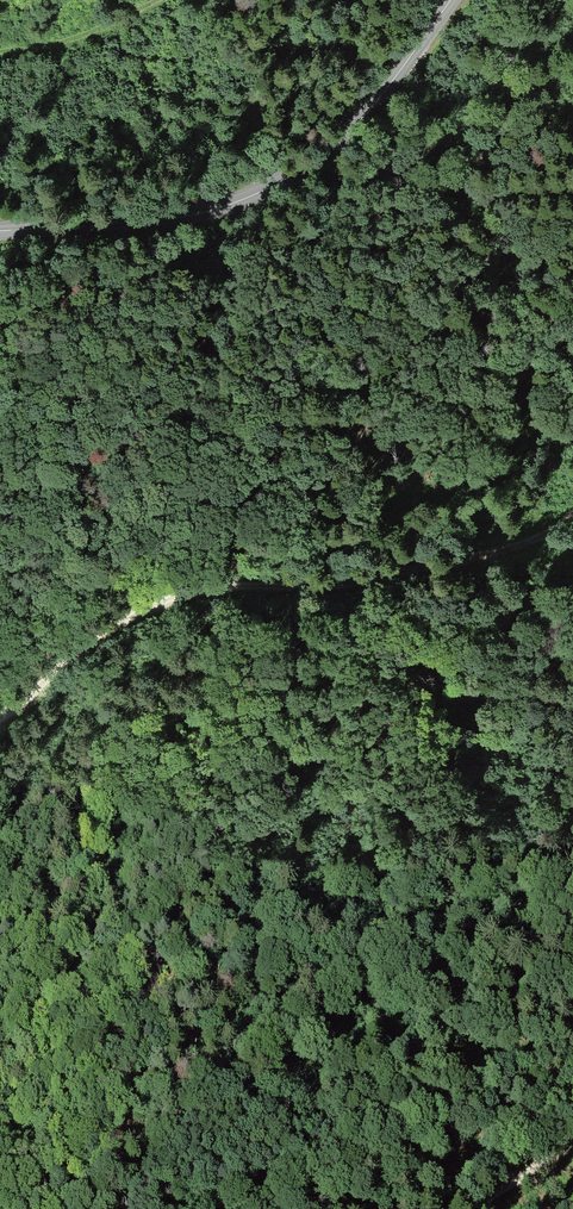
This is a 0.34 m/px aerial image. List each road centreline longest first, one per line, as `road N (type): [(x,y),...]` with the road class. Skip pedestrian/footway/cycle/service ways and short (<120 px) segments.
road 1 (track): [(0,719),(76,648),(166,592),(372,582),(507,554),(572,518)]
road 2 (tertiary): [(0,230),(163,221),(287,180),(313,165),(372,106),(451,0)]
road 3 (track): [(159,0),(61,46),(0,53)]
road 4 (track): [(572,1124),(537,1169),(465,1208)]

